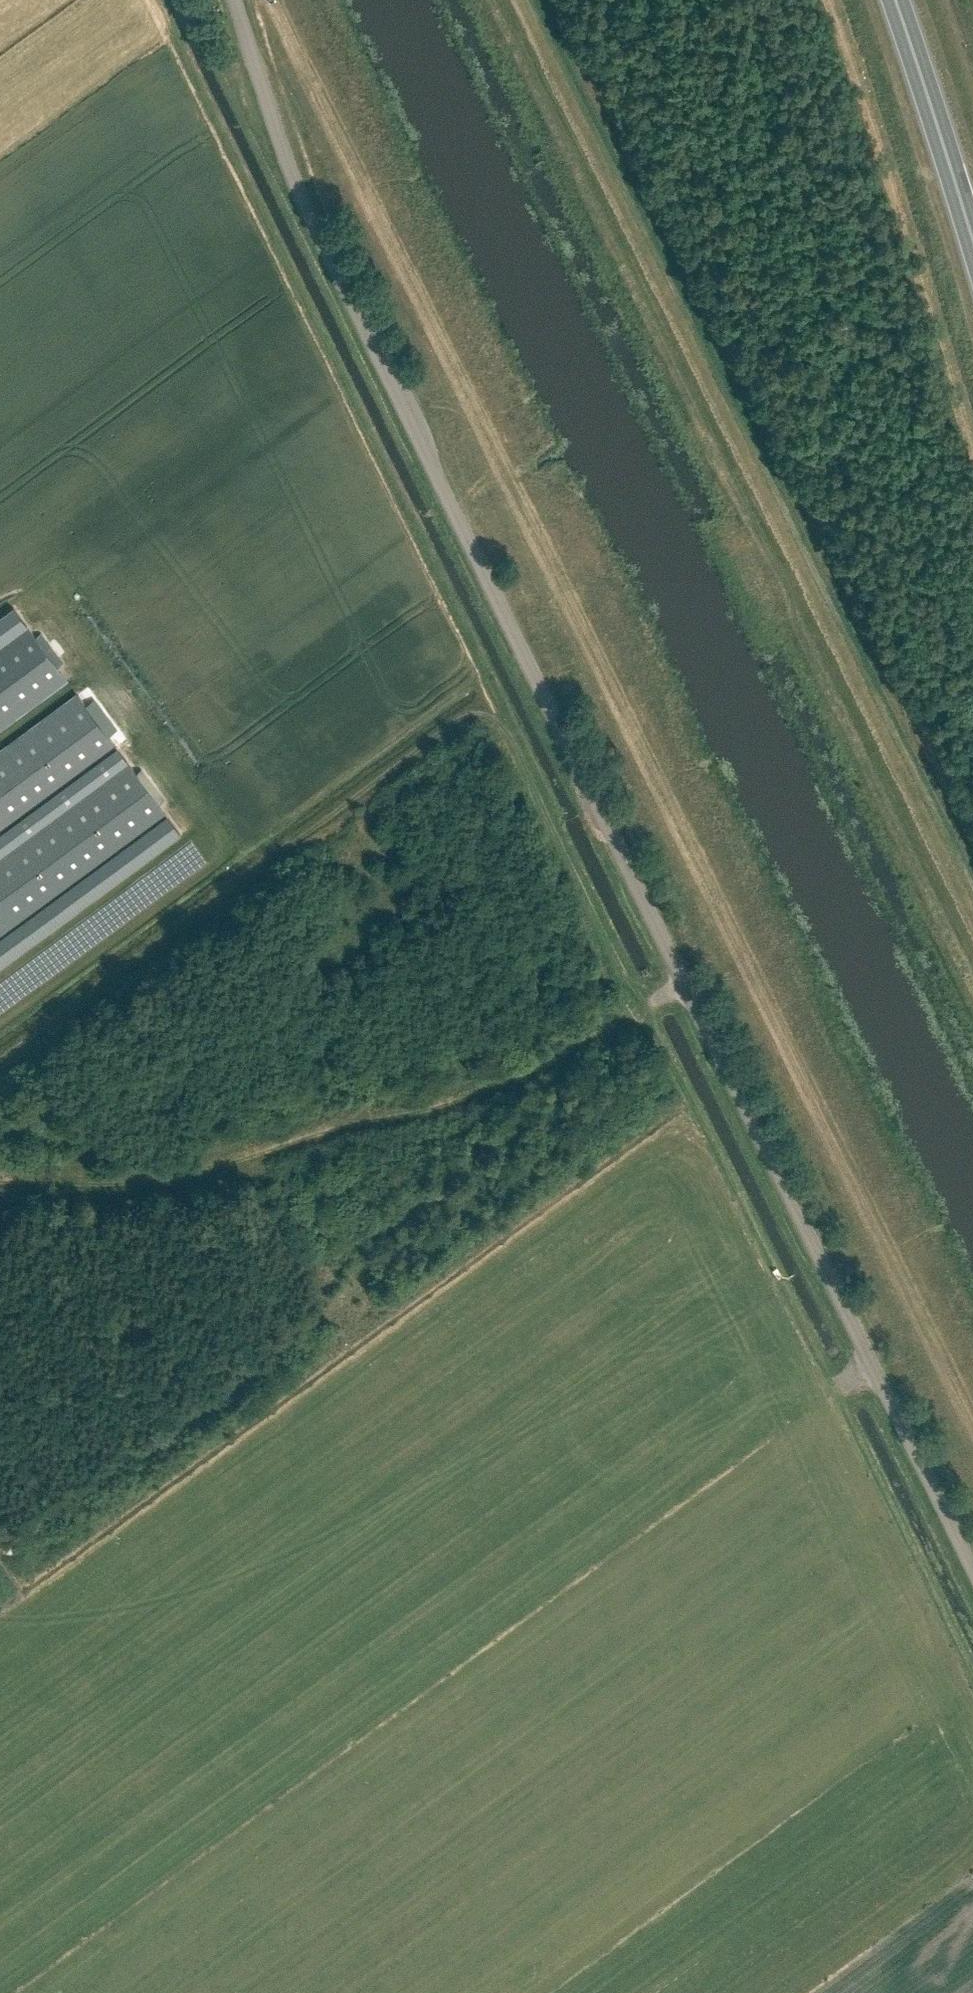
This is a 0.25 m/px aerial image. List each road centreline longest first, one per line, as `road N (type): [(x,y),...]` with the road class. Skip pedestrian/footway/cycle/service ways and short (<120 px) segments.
road 1 (unclassified): [(972,1573),(292,182),(233,0)]
road 2 (track): [(686,987),(572,1055),(457,1103),(198,1174),(62,1186),(0,1181)]
road 3 (trunk): [(972,223),(900,0)]

